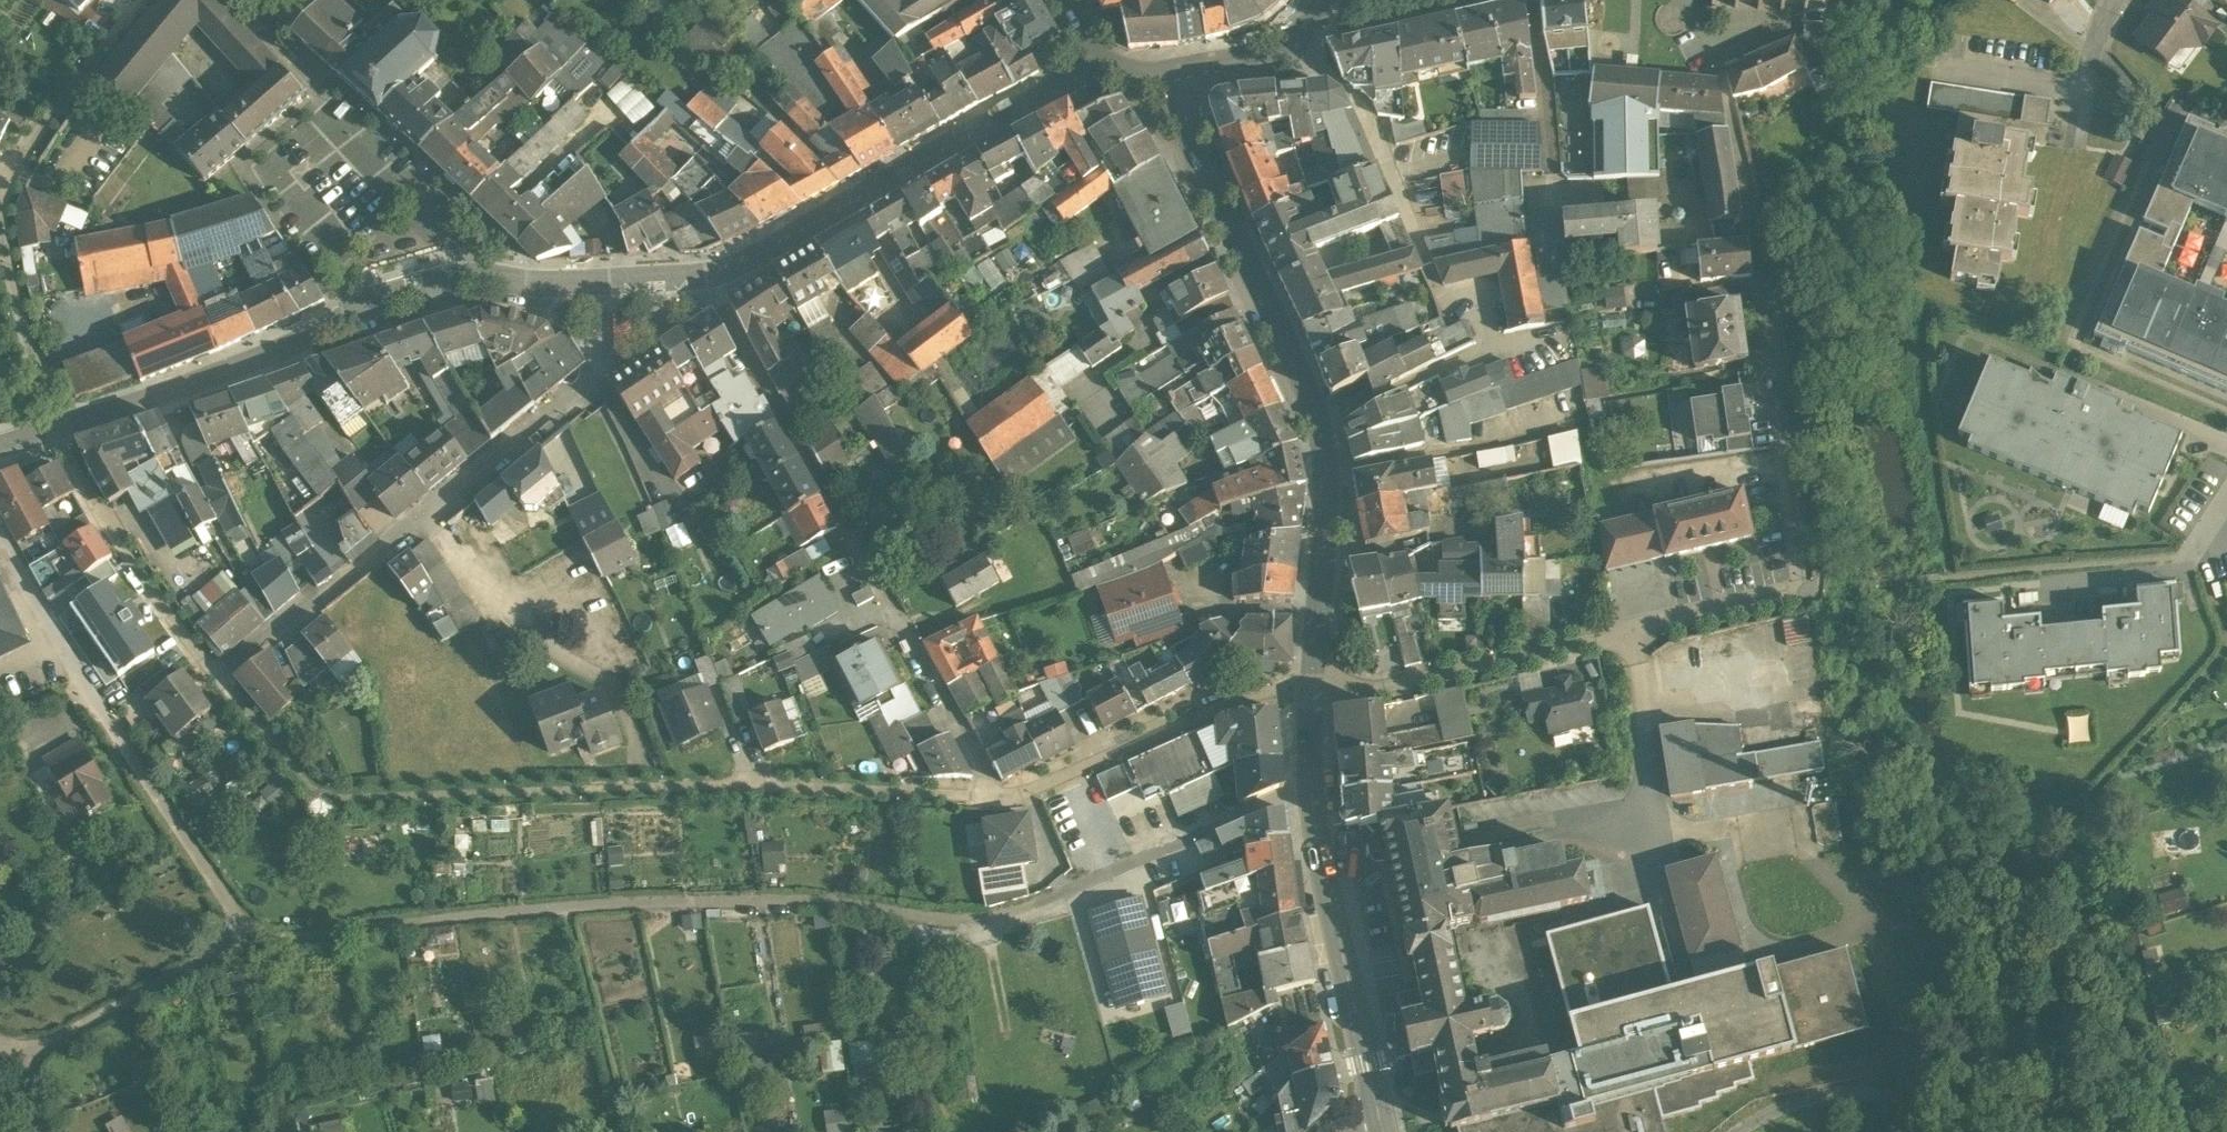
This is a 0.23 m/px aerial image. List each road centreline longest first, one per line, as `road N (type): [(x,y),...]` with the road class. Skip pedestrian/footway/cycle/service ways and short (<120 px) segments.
road 1 (residential): [(1720,79),(1757,232),(1796,593),(1374,690),(1311,689)]
road 2 (residential): [(0,540),(87,695),(248,939),(14,1060),(0,1053)]
road 3 (residential): [(708,274),(994,795)]
road 4 (residential): [(596,280),(597,377),(219,678)]
road 5 (residential): [(51,432),(1,215),(52,116),(144,0)]
road 6 (secondary): [(51,432),(388,297),(474,280)]
road 7 (secondary): [(1383,1131),(1312,790),(1311,689)]
road 8 (secondary): [(708,274),(757,255),(998,120),(1108,72)]
road 9 (secondary): [(1332,469),(1319,422),(1145,71)]
road 10 (residential): [(474,280),(327,92),(235,0)]
road 11 (residential): [(1311,689),(1252,690),(1201,702),(1045,784),(994,795)]
road 12 (residential): [(994,795),(768,780),(666,784)]
road 13 (residential): [(219,678),(126,560),(51,432)]
road 14 (residential): [(1332,469),(1578,419)]
road 15 (secondary): [(1311,689),(1332,469)]
road 16 (secondary): [(1145,71),(1240,61),(1290,45),(1326,0)]
road 17 (residential): [(1536,0),(1554,168)]
road 18 (secondary): [(474,280),(596,280)]

